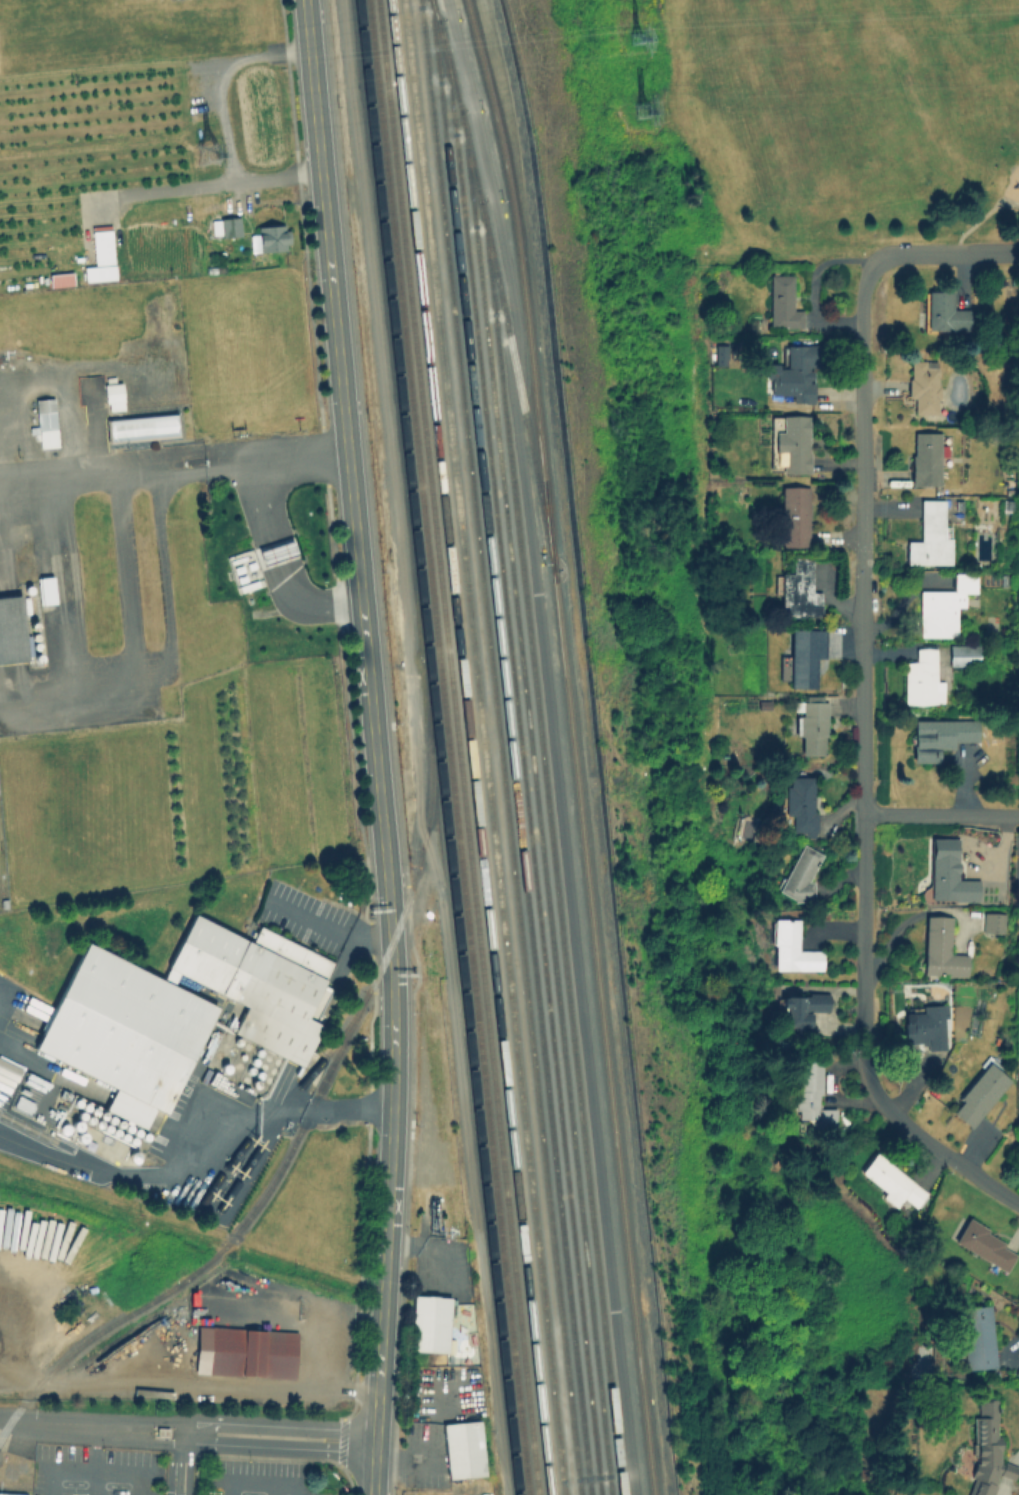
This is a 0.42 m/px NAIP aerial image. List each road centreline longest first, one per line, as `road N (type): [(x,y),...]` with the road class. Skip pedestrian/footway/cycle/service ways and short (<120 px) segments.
road 1 (secondary): [(372,1494),(395,1072),(393,937),(305,0)]
road 2 (residential): [(1018,1194),(949,1157),(890,1113),(863,1064),(862,288),(872,261)]
road 3 (residential): [(1018,820),(863,818)]
road 4 (residential): [(1018,252),(891,252),(872,261)]

